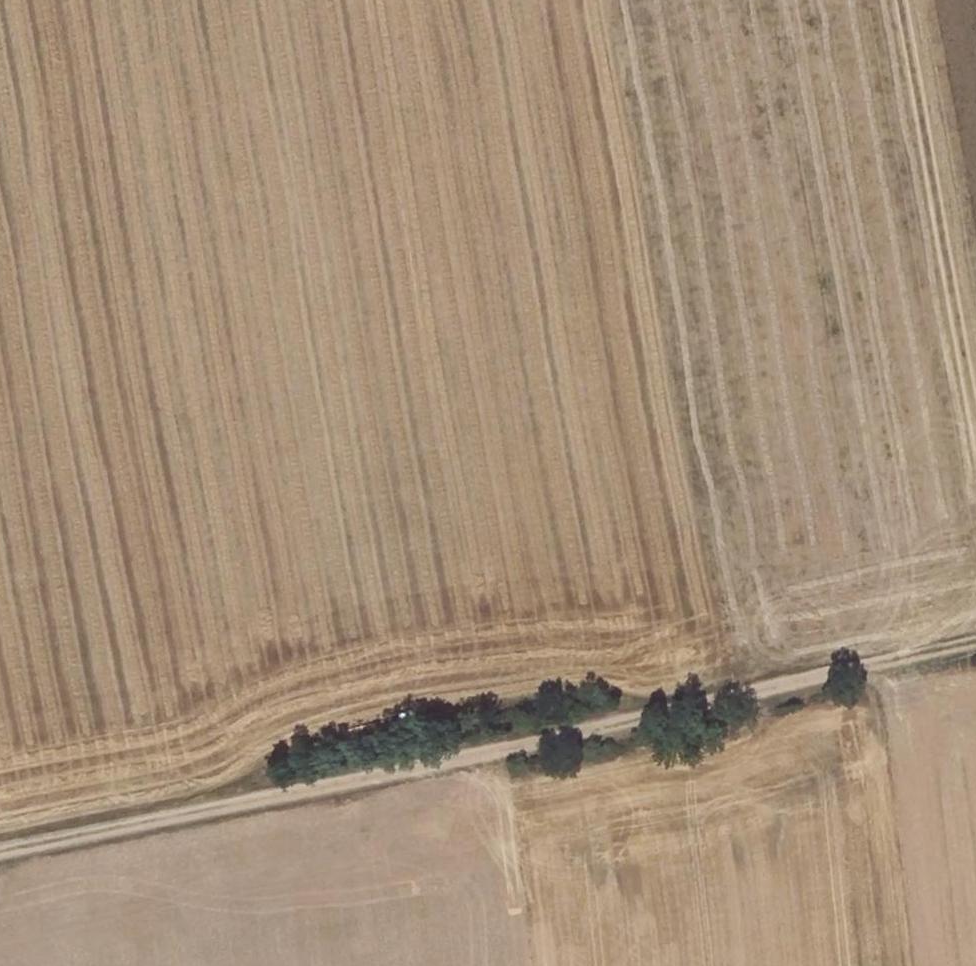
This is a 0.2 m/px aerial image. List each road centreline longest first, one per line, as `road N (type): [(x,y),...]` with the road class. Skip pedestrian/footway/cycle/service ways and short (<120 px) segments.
road 1 (track): [(0,855),(975,642)]

